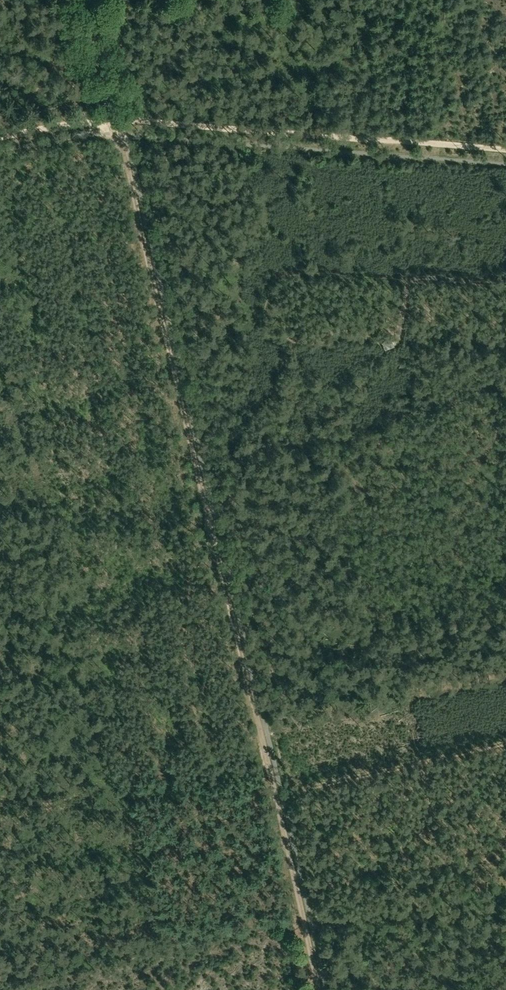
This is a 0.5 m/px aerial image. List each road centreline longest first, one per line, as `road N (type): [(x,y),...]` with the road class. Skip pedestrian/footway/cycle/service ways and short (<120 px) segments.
road 1 (track): [(315,989),(117,120)]
road 2 (track): [(117,120),(505,149)]
road 3 (track): [(505,751),(277,805)]
road 4 (track): [(117,120),(90,0)]

